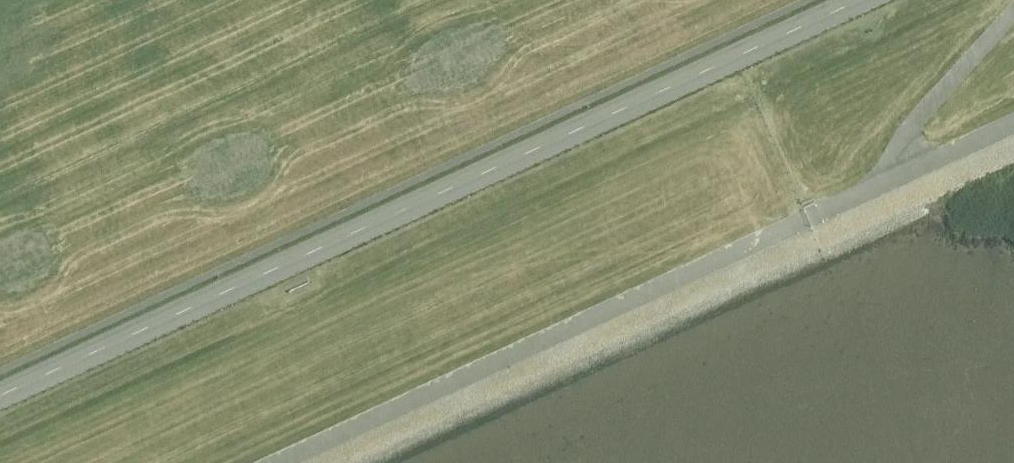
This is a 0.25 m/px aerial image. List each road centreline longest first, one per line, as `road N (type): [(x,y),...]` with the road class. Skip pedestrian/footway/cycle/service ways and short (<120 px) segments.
road 1 (residential): [(0,407),(881,0)]
road 2 (track): [(1013,128),(283,462)]

